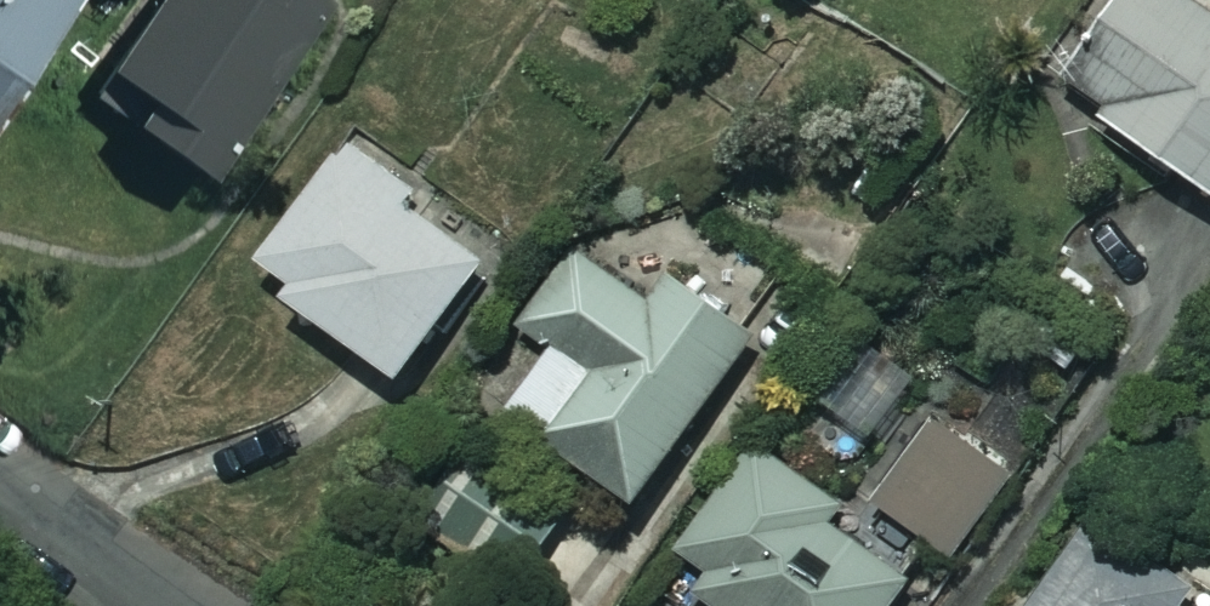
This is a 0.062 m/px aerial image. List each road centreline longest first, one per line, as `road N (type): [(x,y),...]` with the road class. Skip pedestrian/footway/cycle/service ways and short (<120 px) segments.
road 1 (residential): [(192,605),(0,472)]

